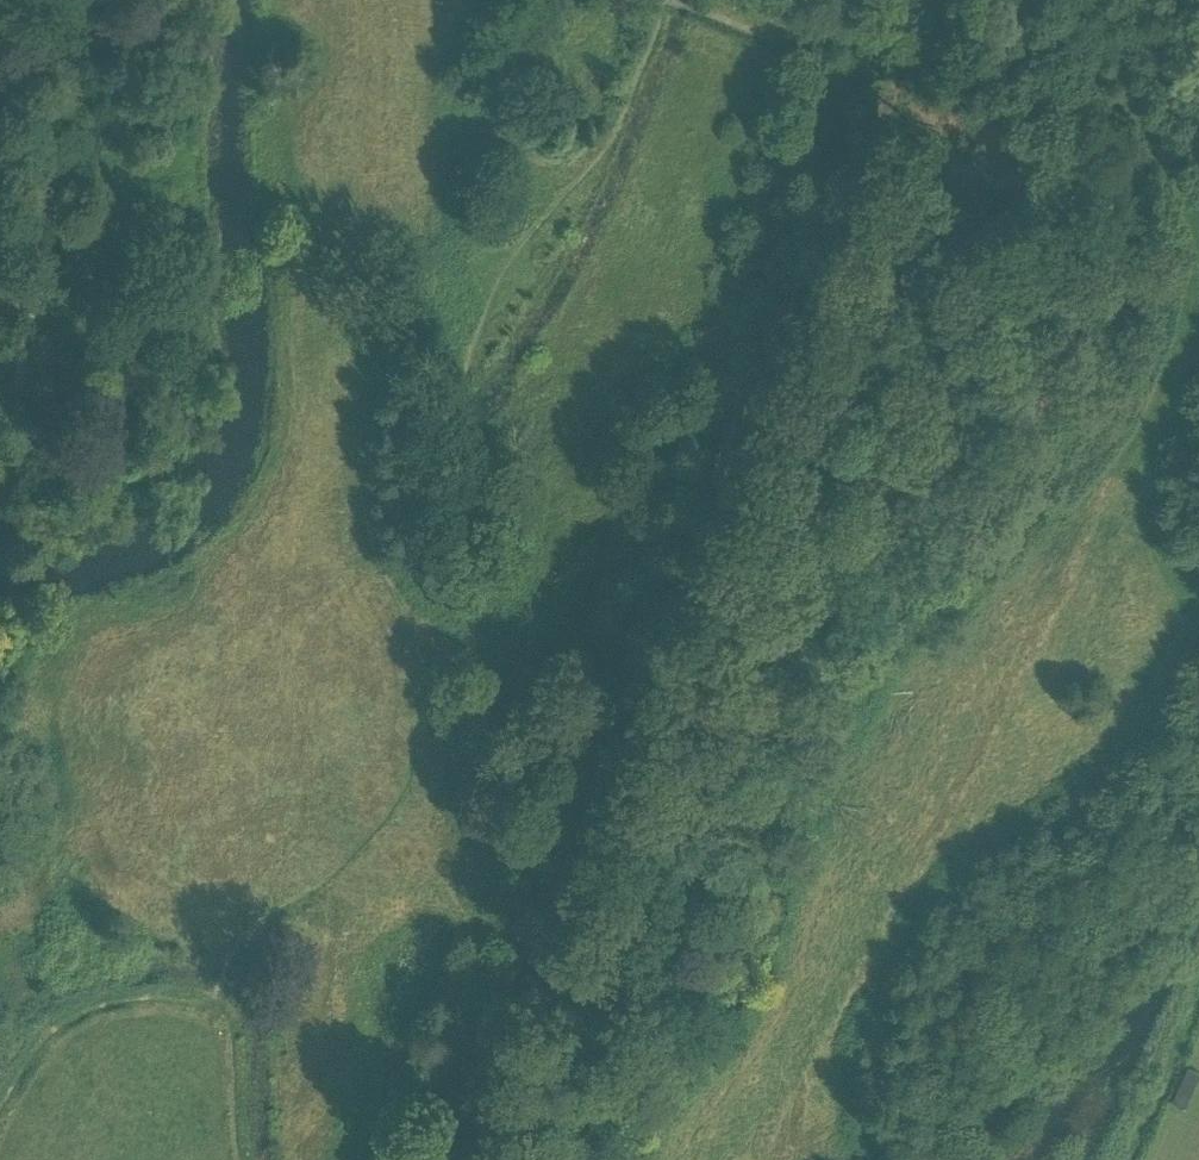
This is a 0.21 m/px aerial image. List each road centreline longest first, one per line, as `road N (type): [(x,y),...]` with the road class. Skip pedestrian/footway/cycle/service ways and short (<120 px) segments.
road 1 (track): [(940,0),(428,1159)]
road 2 (track): [(1033,0),(1086,46),(1193,173)]

